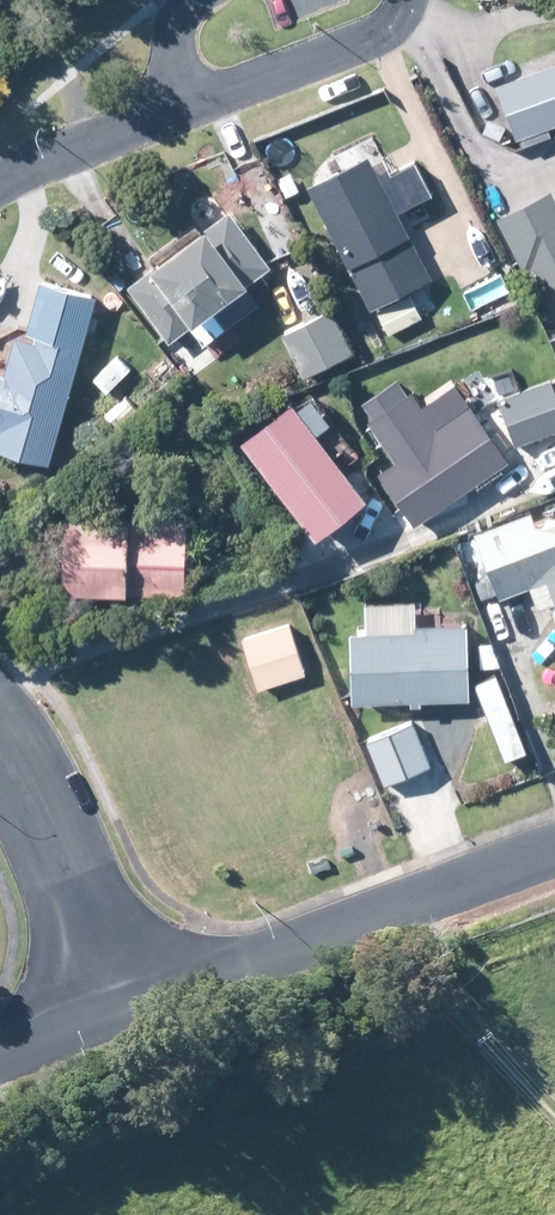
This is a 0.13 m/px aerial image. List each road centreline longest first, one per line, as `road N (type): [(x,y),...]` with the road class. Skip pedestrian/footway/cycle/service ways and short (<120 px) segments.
road 1 (tertiary): [(114,1010),(554,843)]
road 2 (residential): [(114,1010),(0,719)]
road 3 (residential): [(406,0),(403,15),(377,40),(226,97)]
road 4 (residential): [(0,190),(168,102)]
road 5 (tertiary): [(0,1054),(114,1010)]

